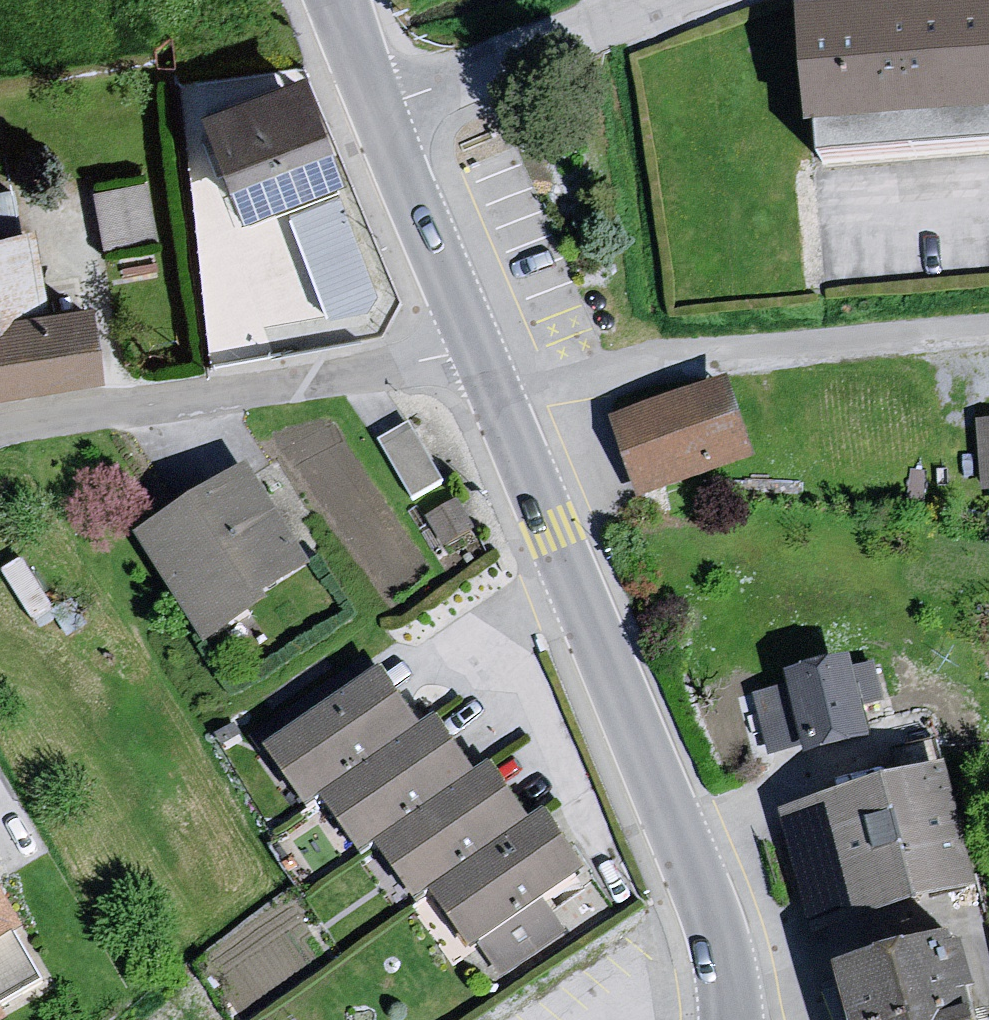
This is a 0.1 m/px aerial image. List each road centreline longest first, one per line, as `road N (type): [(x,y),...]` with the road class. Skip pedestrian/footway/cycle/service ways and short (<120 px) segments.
road 1 (residential): [(733,1019),(711,911),(476,349)]
road 2 (unclassified): [(0,435),(476,349)]
road 3 (unclassified): [(680,0),(379,109)]
road 4 (residential): [(476,349),(379,109)]

